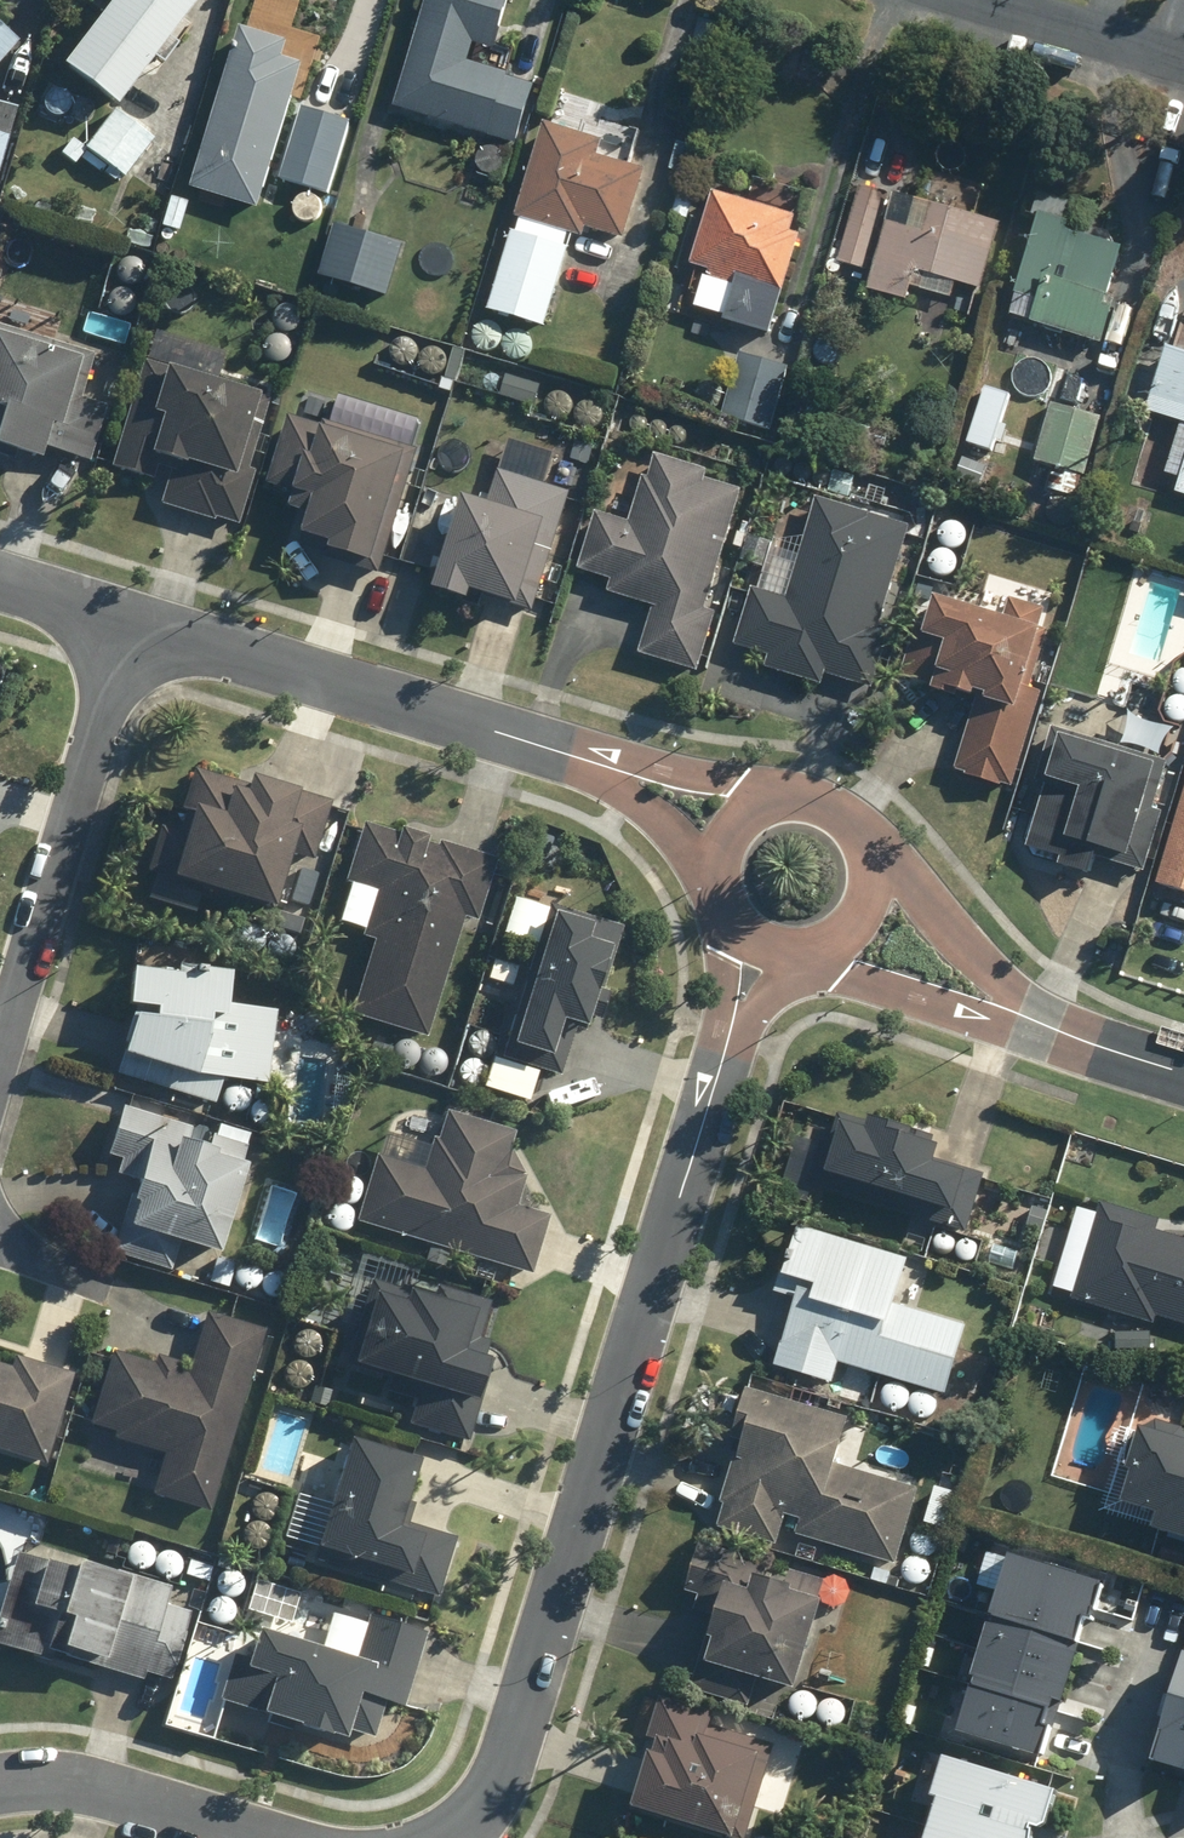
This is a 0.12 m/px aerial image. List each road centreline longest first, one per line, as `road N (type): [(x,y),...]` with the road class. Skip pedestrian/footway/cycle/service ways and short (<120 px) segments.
road 1 (residential): [(363,1837),(411,1835),(499,1732),(758,944)]
road 2 (residential): [(733,827),(616,771),(129,620)]
road 3 (residential): [(0,1104),(129,620)]
road 4 (residential): [(1183,1075),(1025,1019),(867,911)]
road 5 (residential): [(0,1812),(145,1815),(262,1837)]
road 6 (residential): [(733,827),(752,809),(802,796),(850,816),(875,860),(867,911)]
road 7 (tertiary): [(970,0),(1183,65)]
road 8 (residential): [(129,620),(0,580)]
road 9 (residential): [(758,944),(737,927),(717,877),(733,827)]
road 10 (residential): [(867,911),(831,946),(807,953),(758,944)]

